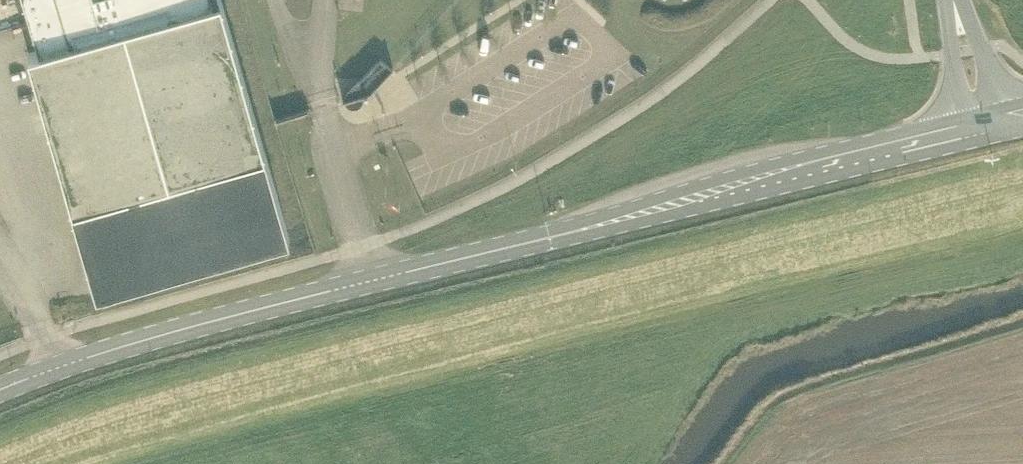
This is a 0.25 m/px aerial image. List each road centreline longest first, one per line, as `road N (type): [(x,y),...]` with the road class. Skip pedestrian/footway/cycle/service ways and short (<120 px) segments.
road 1 (secondary): [(0,390),(137,341),(565,234)]
road 2 (secondary): [(565,234),(987,136)]
road 3 (secondary): [(963,117),(726,176),(565,234)]

